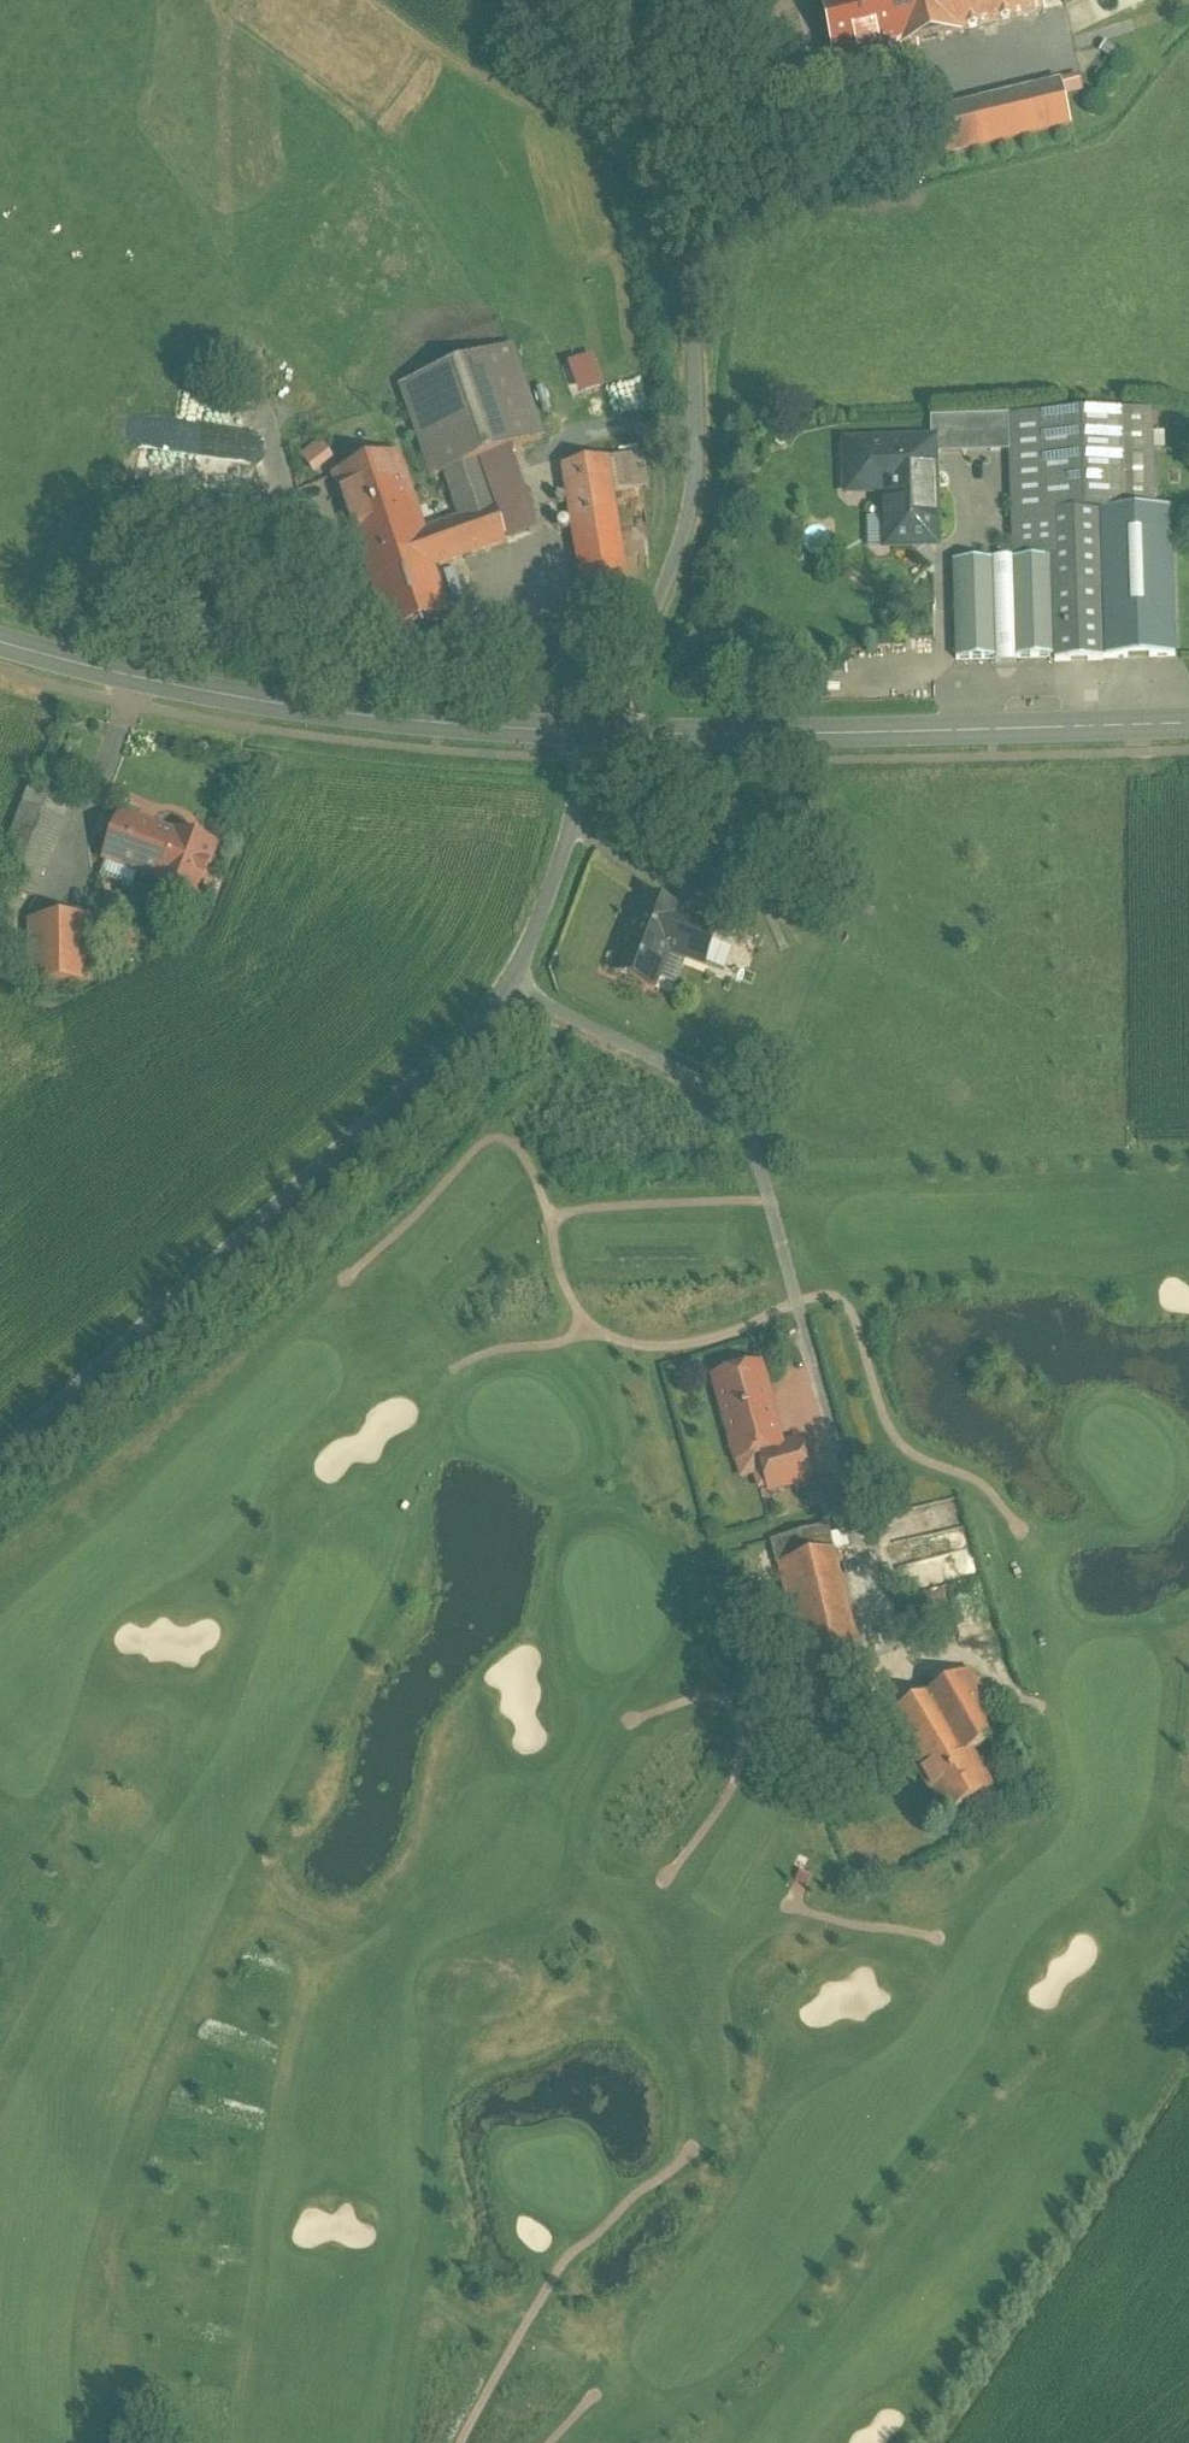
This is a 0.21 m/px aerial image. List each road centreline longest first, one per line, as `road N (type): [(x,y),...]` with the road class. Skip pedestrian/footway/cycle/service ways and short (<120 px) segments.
road 1 (unclassified): [(0,1456),(470,1025),(529,944),(600,735)]
road 2 (unclassified): [(600,735),(670,591),(701,459),(650,91),(651,46),(666,0)]
road 3 (tertiary): [(600,735),(251,700),(0,641)]
road 4 (tertiary): [(1188,723),(600,735)]
road 5 (track): [(979,66),(1139,25),(1188,1)]

